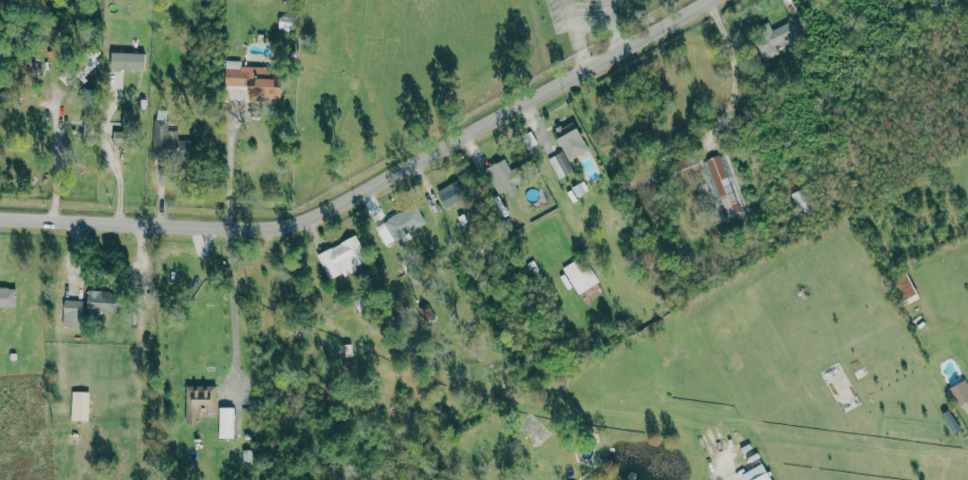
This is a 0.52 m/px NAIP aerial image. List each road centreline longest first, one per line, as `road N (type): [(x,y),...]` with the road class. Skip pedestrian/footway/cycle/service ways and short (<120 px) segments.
road 1 (residential): [(0,219),(241,229),(322,216),(711,0)]

